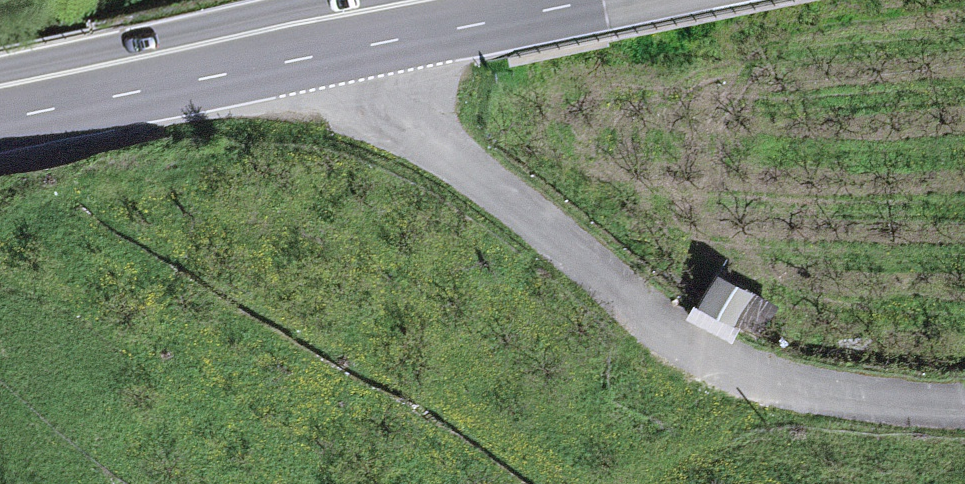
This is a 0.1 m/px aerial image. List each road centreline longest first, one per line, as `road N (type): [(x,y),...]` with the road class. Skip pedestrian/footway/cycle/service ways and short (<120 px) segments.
road 1 (unclassified): [(306,46),(706,353),(811,390),(964,401)]
road 2 (primary): [(0,107),(306,46)]
road 3 (primary): [(306,46),(525,0)]

